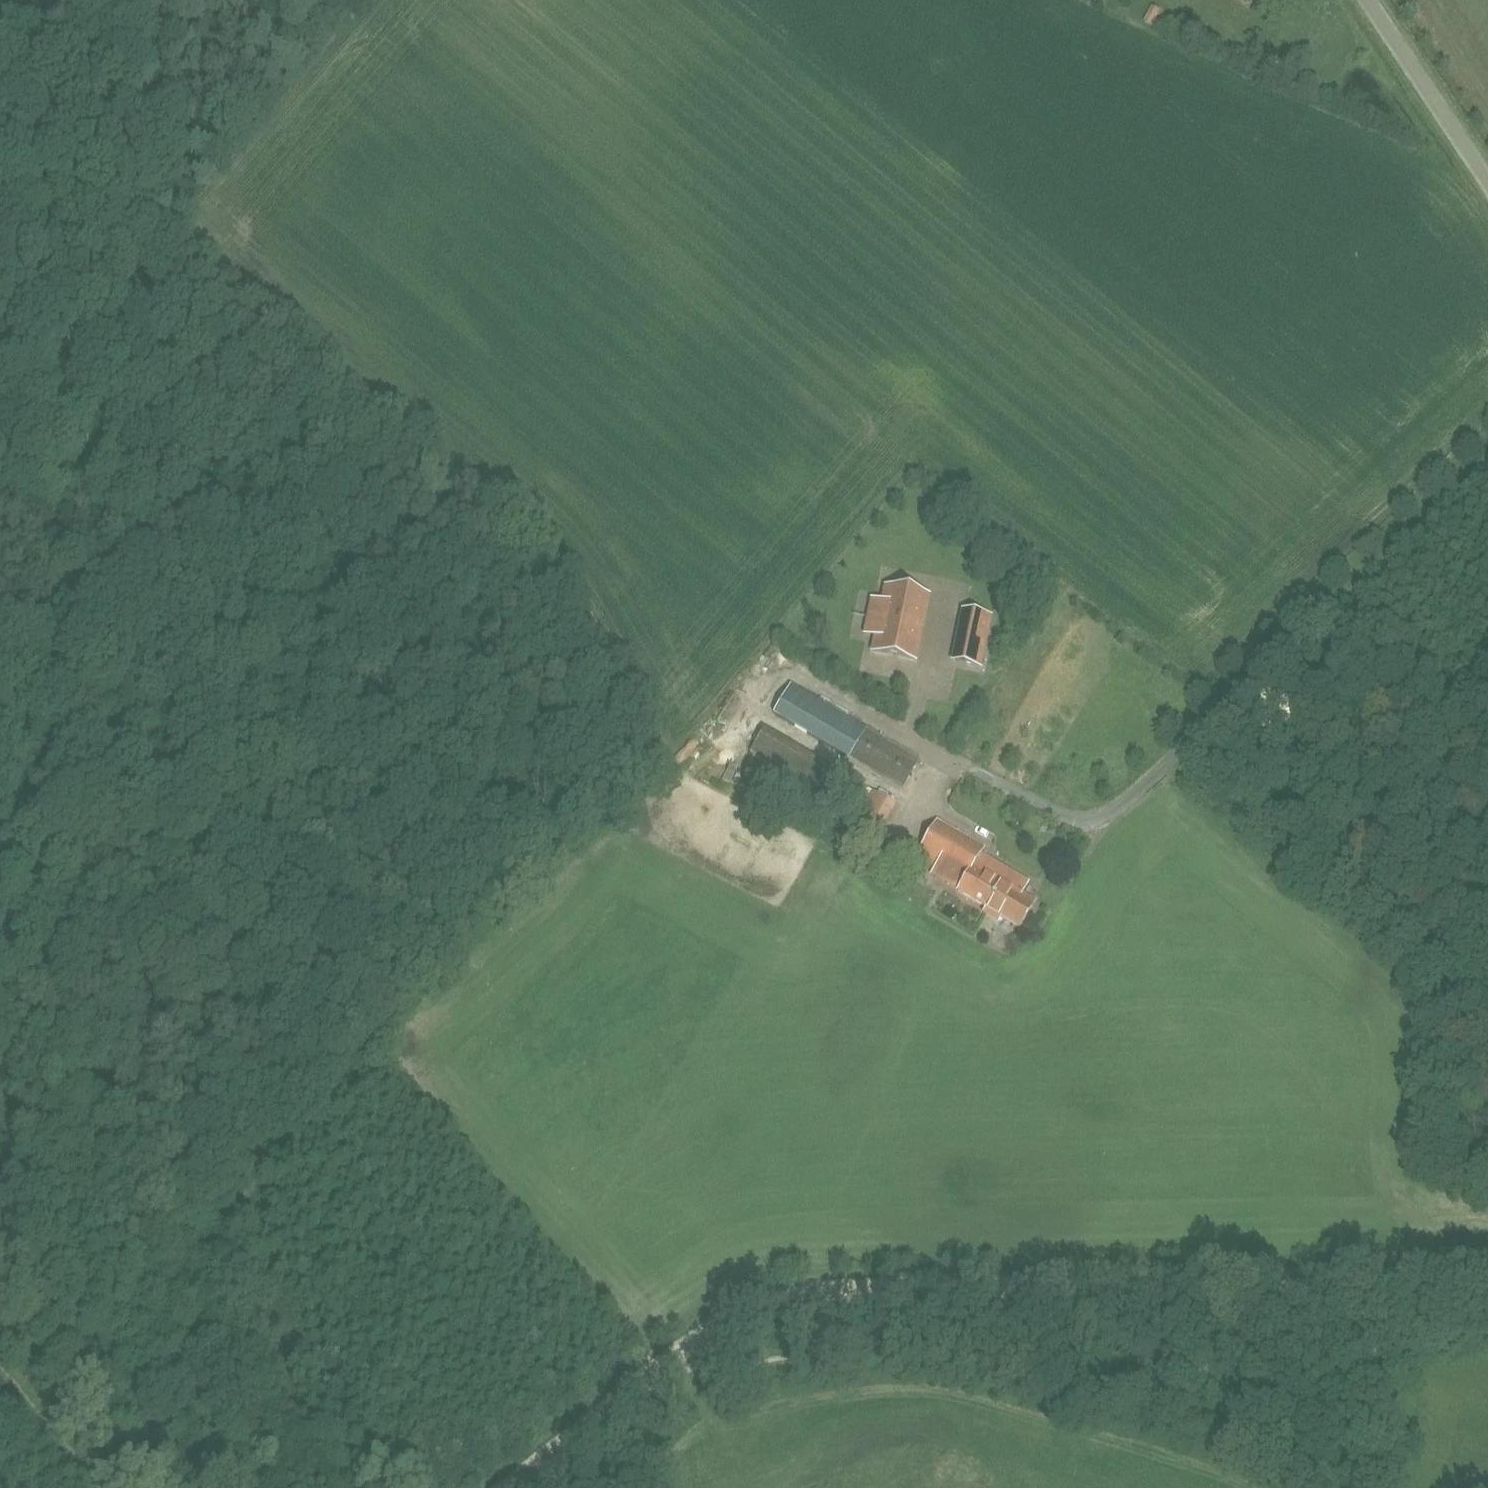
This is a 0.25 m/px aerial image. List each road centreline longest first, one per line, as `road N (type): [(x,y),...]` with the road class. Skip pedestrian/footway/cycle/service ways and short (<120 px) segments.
road 1 (track): [(507,1487),(721,1320),(777,1297),(1487,1275)]
road 2 (unclassified): [(1487,179),(1368,0)]

